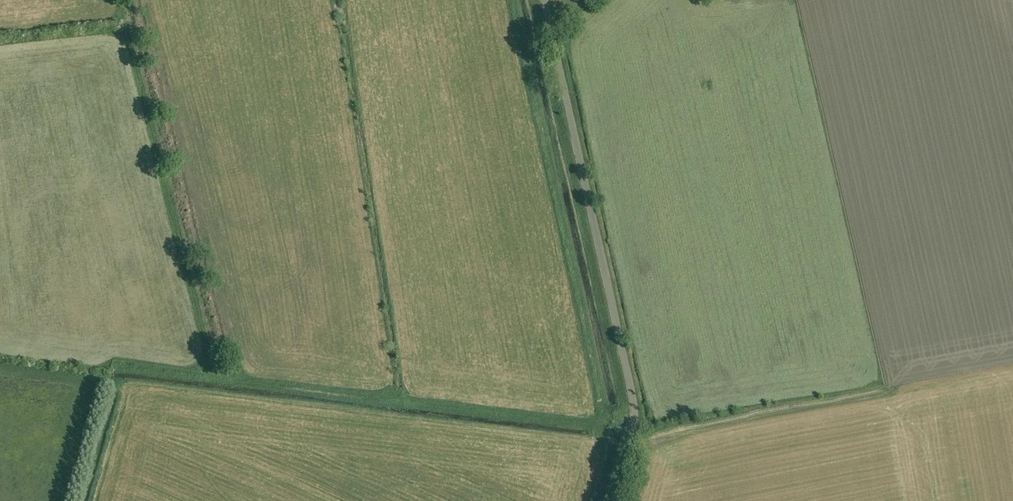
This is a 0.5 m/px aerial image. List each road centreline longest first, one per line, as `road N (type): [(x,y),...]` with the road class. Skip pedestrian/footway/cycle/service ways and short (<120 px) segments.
road 1 (unclassified): [(612,500),(632,399),(543,0)]

